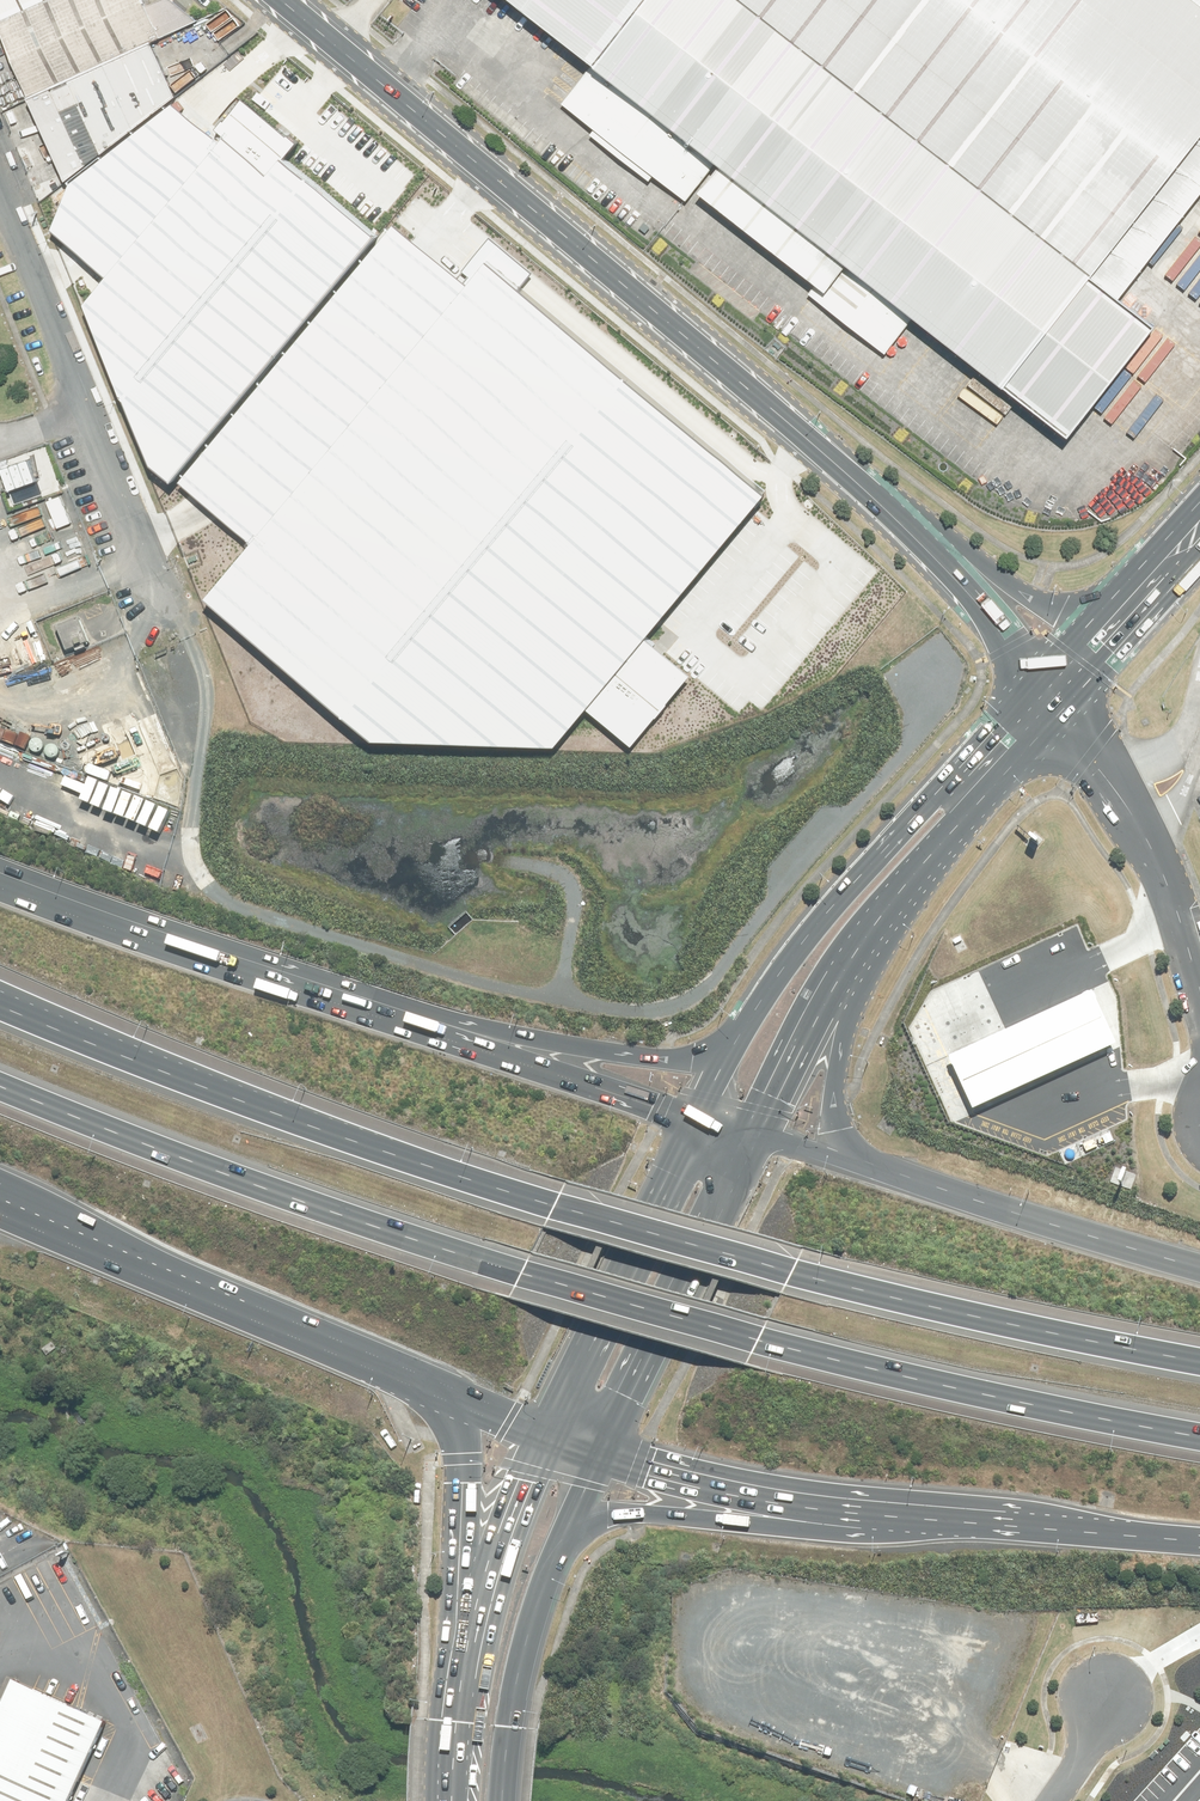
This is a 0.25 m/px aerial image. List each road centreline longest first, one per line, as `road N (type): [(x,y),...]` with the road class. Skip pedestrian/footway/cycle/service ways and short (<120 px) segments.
road 1 (motorway): [(0,1007),(554,1206),(926,1303),(1199,1362)]
road 2 (motorway): [(1199,1437),(935,1384),(636,1310),(176,1156),(0,1087)]
road 3 (track): [(166,582),(202,698),(186,847),(219,896),(373,949),(643,1007),(694,990),(902,742),(924,668)]
road 4 (secondary): [(281,0),(870,496)]
road 5 (primary): [(735,1042),(797,951),(1040,679)]
road 6 (trunk): [(292,987),(352,991),(557,1044),(659,1061),(691,1063),(735,1042)]
road 7 (trunk): [(292,987),(696,1120)]
road 8 (trunk): [(437,1800),(463,1471),(455,1435),(427,1386)]
road 9 (unclassified): [(166,582),(0,194)]
road 10 (motorway): [(913,1517),(826,1528),(618,1513),(583,1527),(550,1563)]
road 11 (primary): [(452,1800),(487,1586),(542,1435)]
road 12 (primary): [(758,1137),(601,1453)]
road 13 (primary): [(542,1435),(696,1120)]
road 14 (motorway): [(891,1171),(1199,1268)]
road 15 (motorway): [(913,1517),(762,1493),(601,1453)]
road 16 (unclassified): [(1063,711),(1159,861),(1199,991)]
road 17 (trunk): [(427,1386),(141,1266)]
road 18 (trunk): [(0,887),(292,987)]
road 19 (motorway): [(886,908),(832,1103),(844,1141),(891,1171)]
road 20 (motorway): [(1199,1544),(913,1517)]
road 21 (primary): [(1063,711),(886,908)]
road 22 (primary): [(886,908),(836,982),(758,1137)]
road 23 (primary): [(870,496),(967,550),(1035,600),(1097,617)]
road 24 (secondary): [(870,496),(1040,679)]
road 25 (primary): [(550,1563),(507,1725),(501,1800)]
road 26 (primary): [(1199,559),(1063,711)]
road 27 (track): [(554,987),(571,926),(567,874),(491,852)]
road 28 (motorway): [(141,1266),(0,1186)]
road 29 (trunk): [(141,1266),(0,1213)]
road 30 (primary): [(1097,617),(1168,539),(1199,517)]
road 31 (motorway): [(758,1137),(891,1171)]
road 32 (trunk): [(542,1435),(427,1386)]
road 33 (primary): [(601,1453),(550,1563)]

